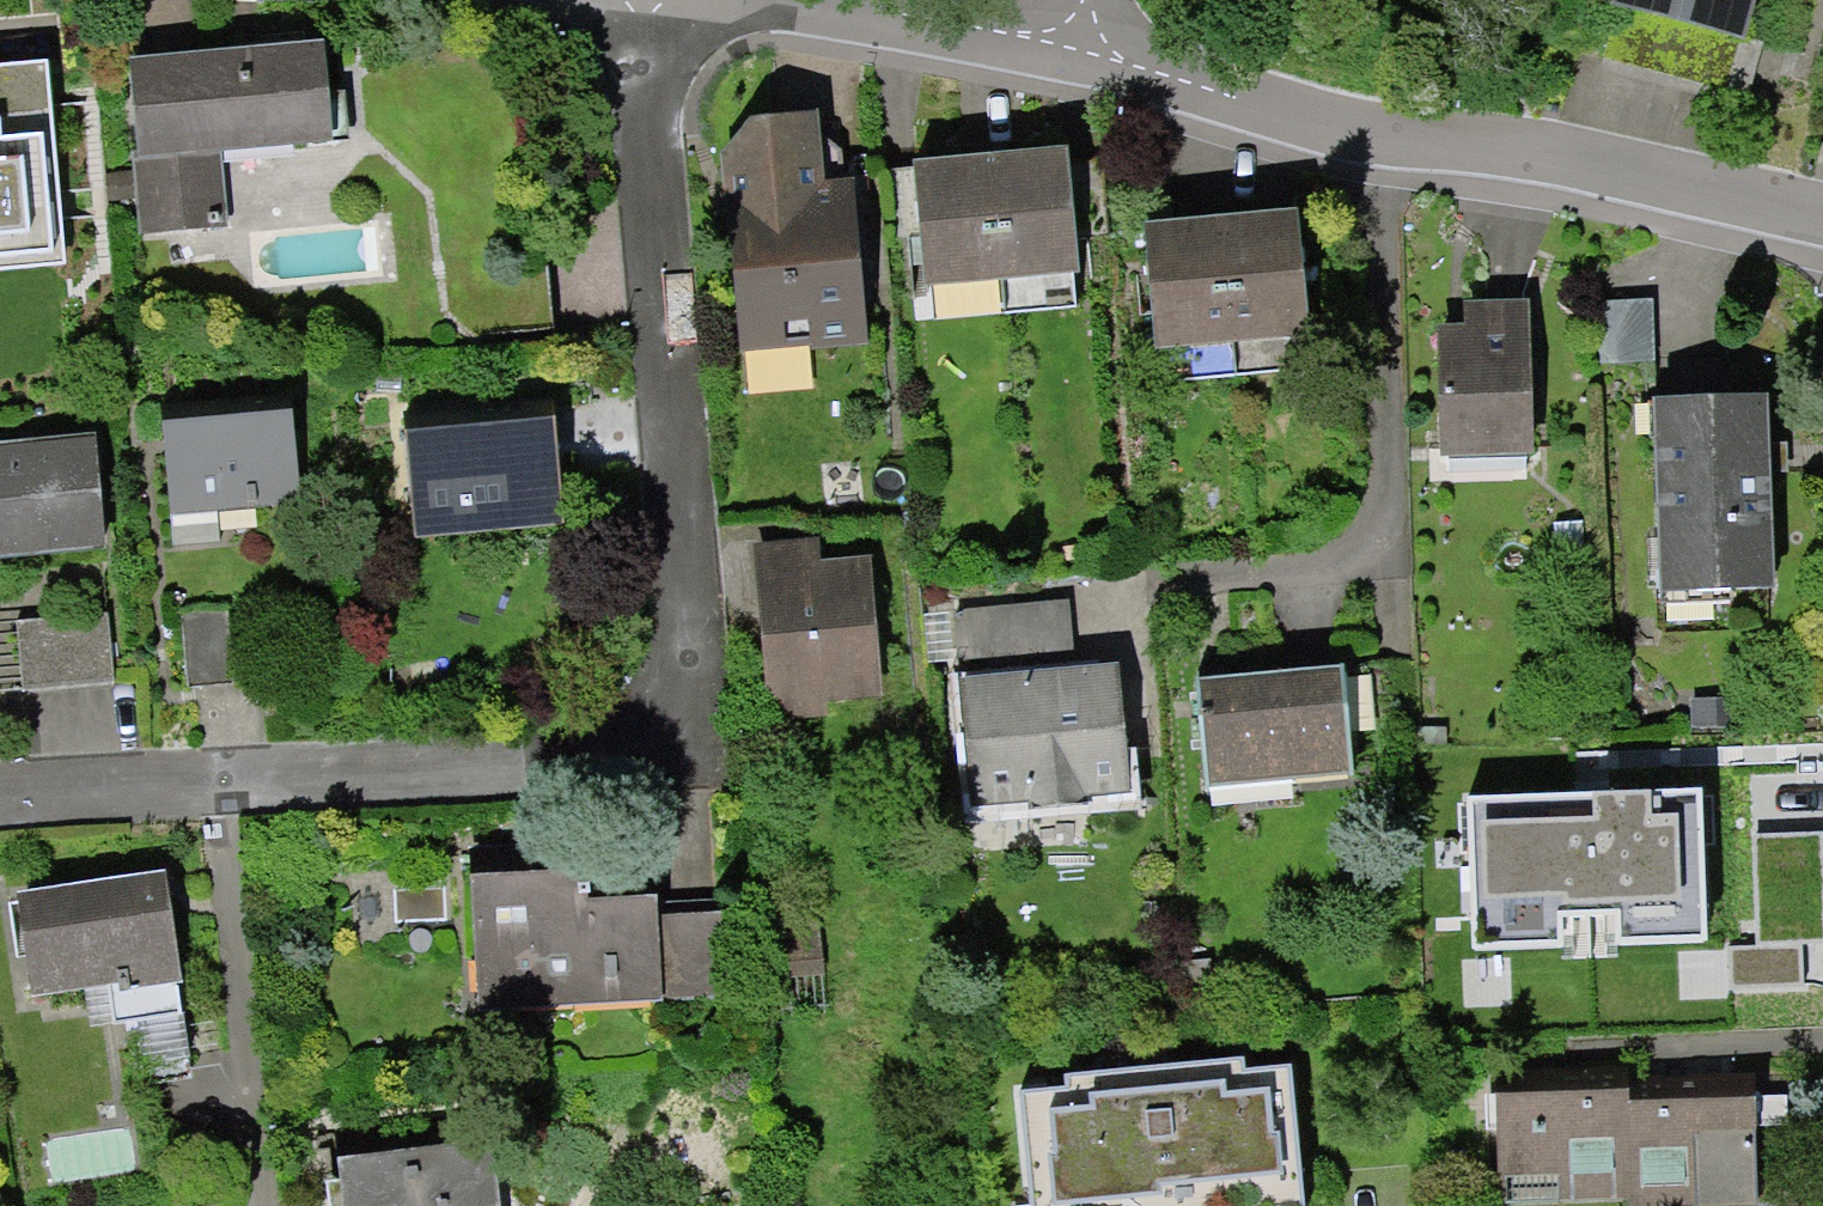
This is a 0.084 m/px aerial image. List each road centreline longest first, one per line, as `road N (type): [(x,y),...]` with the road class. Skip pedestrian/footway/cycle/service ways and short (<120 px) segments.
road 1 (residential): [(215,785),(598,766),(669,722),(694,636),(658,0)]
road 2 (residential): [(1822,231),(1379,139),(1064,48)]
road 3 (residential): [(261,1205),(215,785)]
road 4 (residential): [(681,0),(1064,48)]
road 5 (residential): [(0,802),(215,785)]

